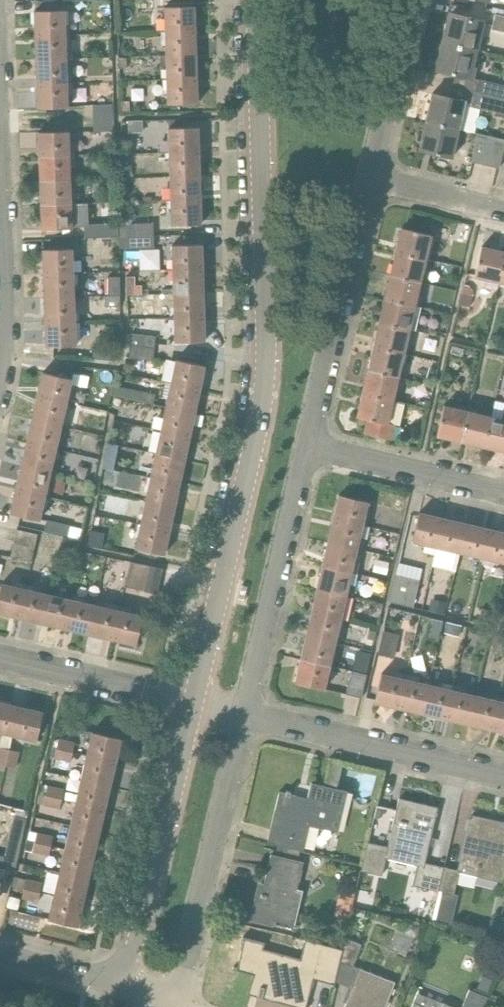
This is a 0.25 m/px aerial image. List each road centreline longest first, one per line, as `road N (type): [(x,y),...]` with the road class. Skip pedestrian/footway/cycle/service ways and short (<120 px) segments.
road 1 (tertiary): [(198,703),(267,378),(254,0)]
road 2 (residential): [(180,1006),(249,714)]
road 3 (tertiary): [(115,976),(135,955),(198,703)]
road 4 (residential): [(0,366),(8,318),(0,87)]
road 5 (residential): [(312,450),(376,180)]
road 6 (residential): [(249,714),(312,450)]
road 7 (residential): [(503,776),(249,714)]
road 8 (residential): [(198,703),(0,657)]
road 9 (residential): [(503,495),(312,450)]
road 10 (residential): [(376,180),(416,0)]
road 11 (residential): [(503,208),(376,180)]

